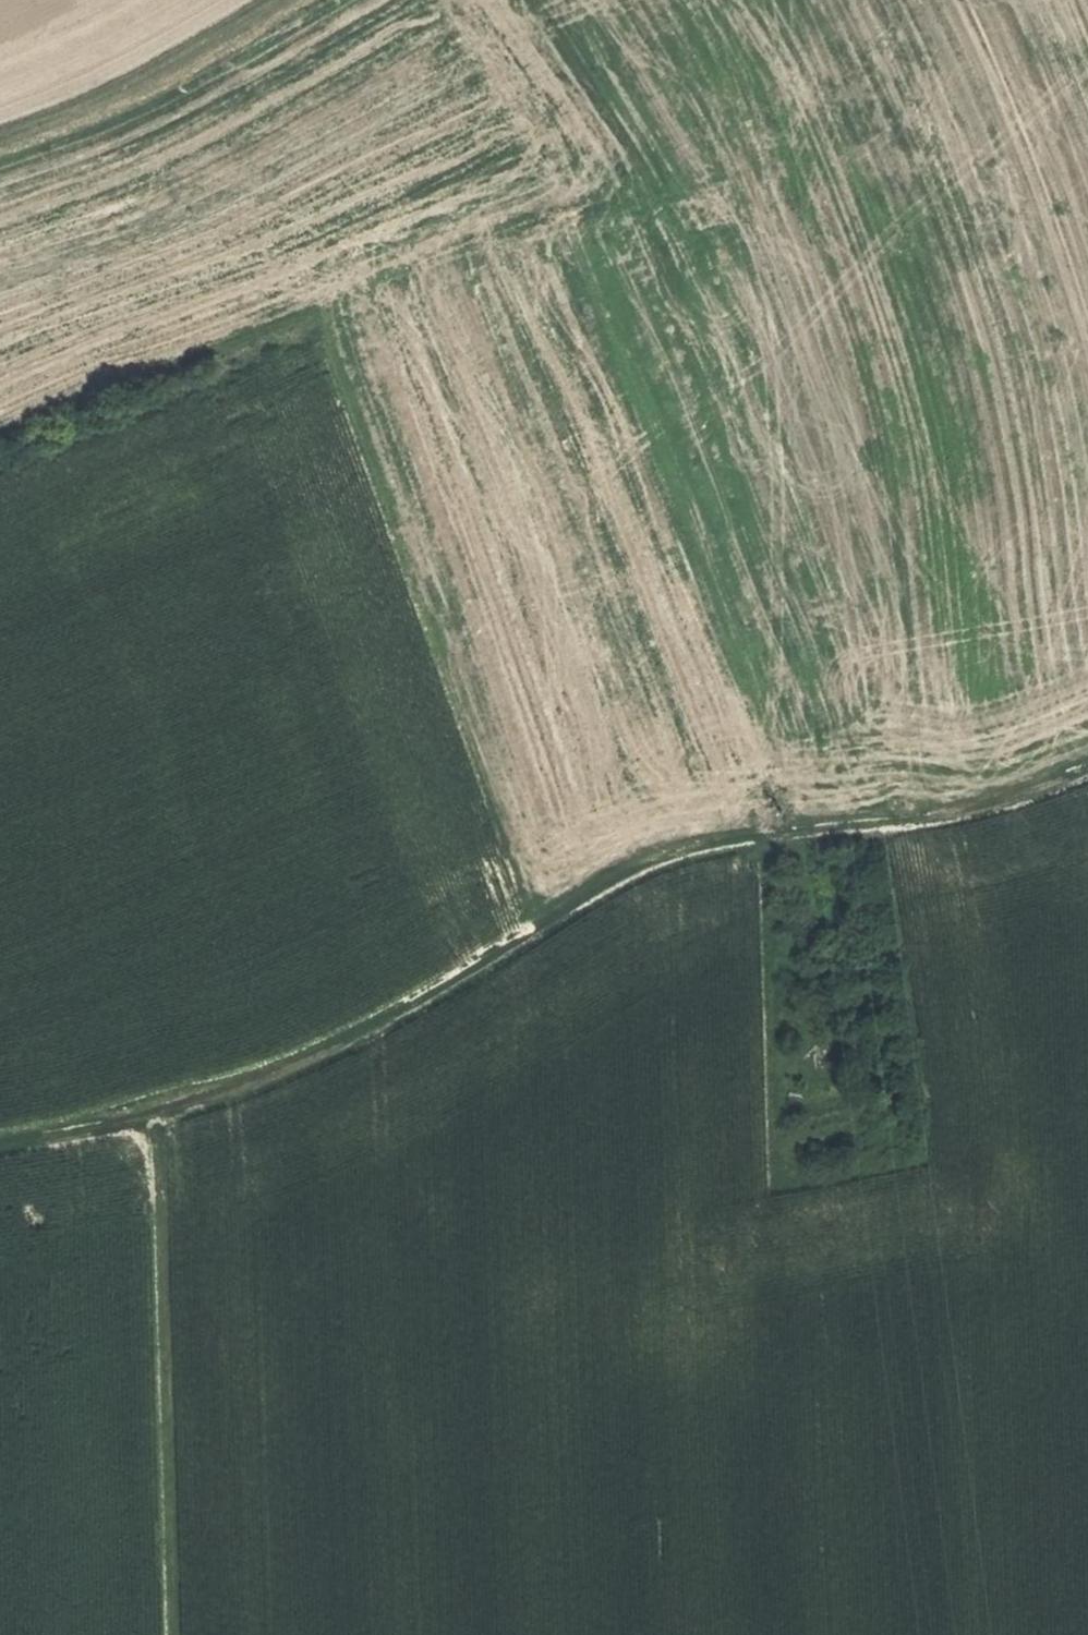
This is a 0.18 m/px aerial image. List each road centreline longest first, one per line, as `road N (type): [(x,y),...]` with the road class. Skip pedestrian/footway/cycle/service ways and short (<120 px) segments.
road 1 (track): [(1087,753),(931,799),(670,840),(278,1064),(72,1126),(0,1135)]
road 2 (track): [(297,0),(175,71),(0,145)]

